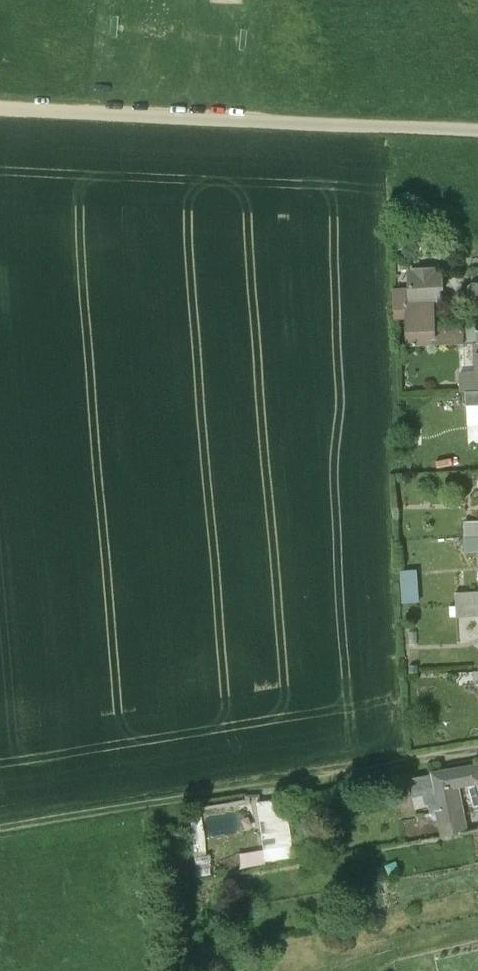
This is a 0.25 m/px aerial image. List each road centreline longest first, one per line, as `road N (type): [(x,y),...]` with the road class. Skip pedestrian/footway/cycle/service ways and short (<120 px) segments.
road 1 (track): [(477,131),(0,108)]
road 2 (track): [(196,795),(0,829)]

